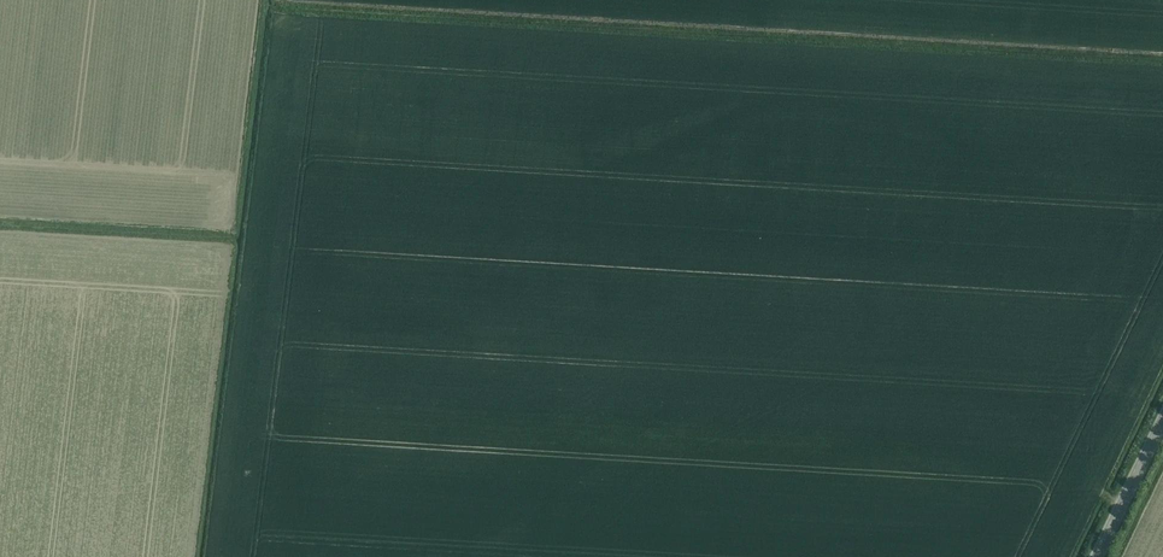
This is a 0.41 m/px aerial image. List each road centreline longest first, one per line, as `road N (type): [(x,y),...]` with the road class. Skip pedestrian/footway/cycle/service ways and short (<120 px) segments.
road 1 (tertiary): [(1096,556),(1162,419)]

